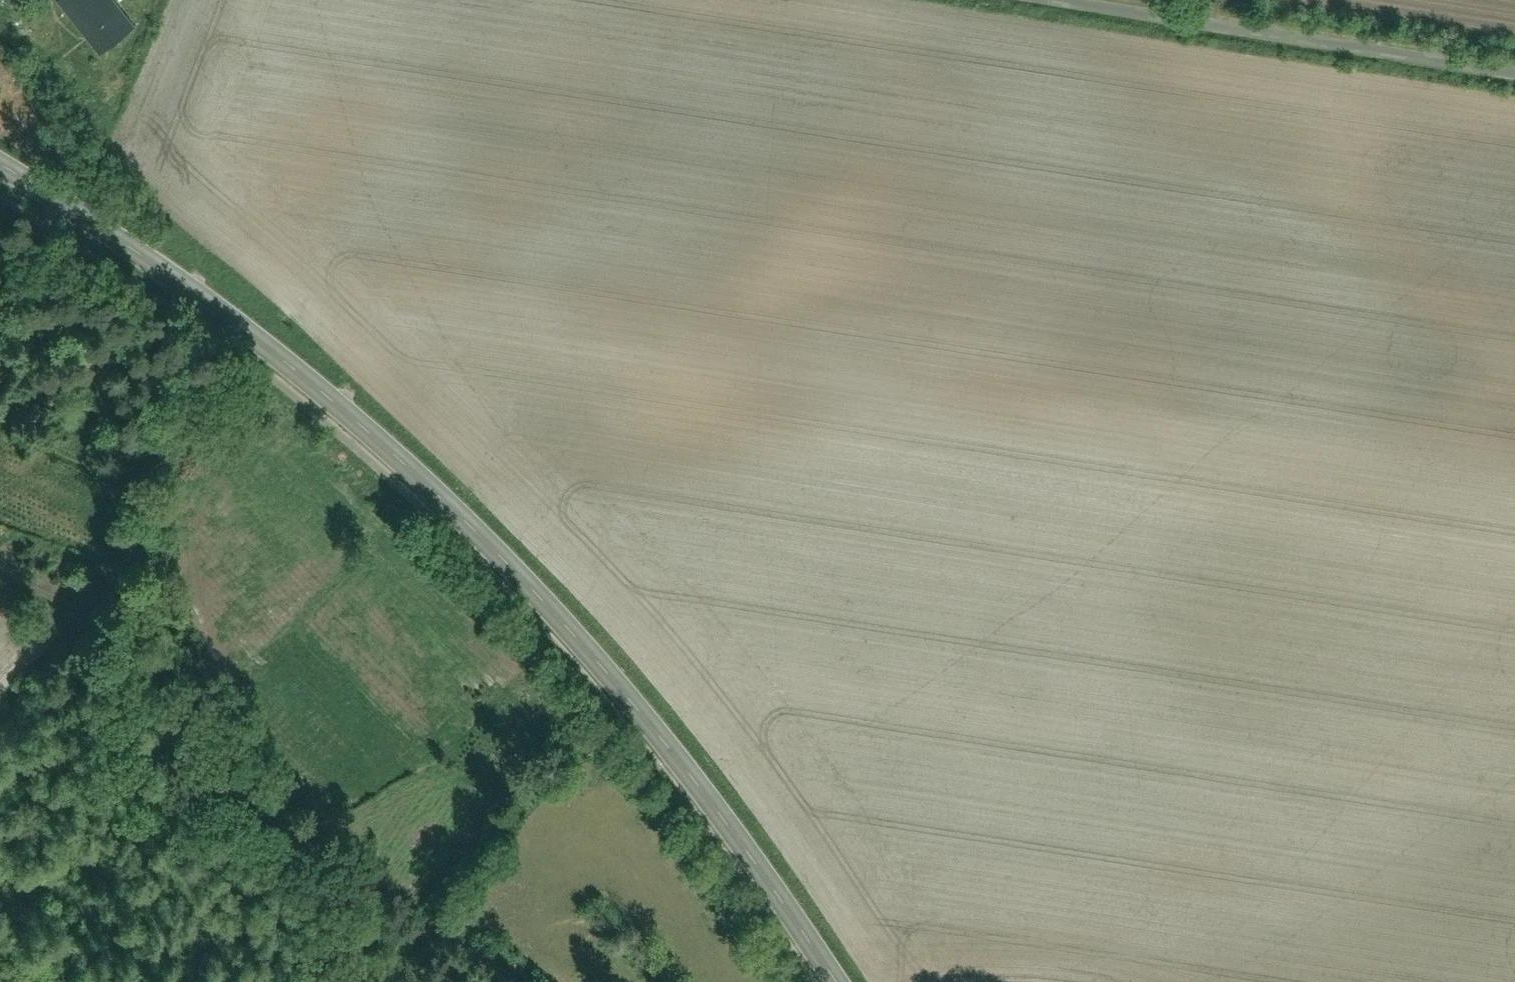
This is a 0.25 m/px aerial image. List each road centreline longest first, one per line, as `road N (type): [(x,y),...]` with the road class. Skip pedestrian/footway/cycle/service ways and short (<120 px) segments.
road 1 (tertiary): [(835,981),(647,719),(465,521),(379,441),(183,282),(0,165)]
road 2 (unclassified): [(1514,76),(1036,0)]

